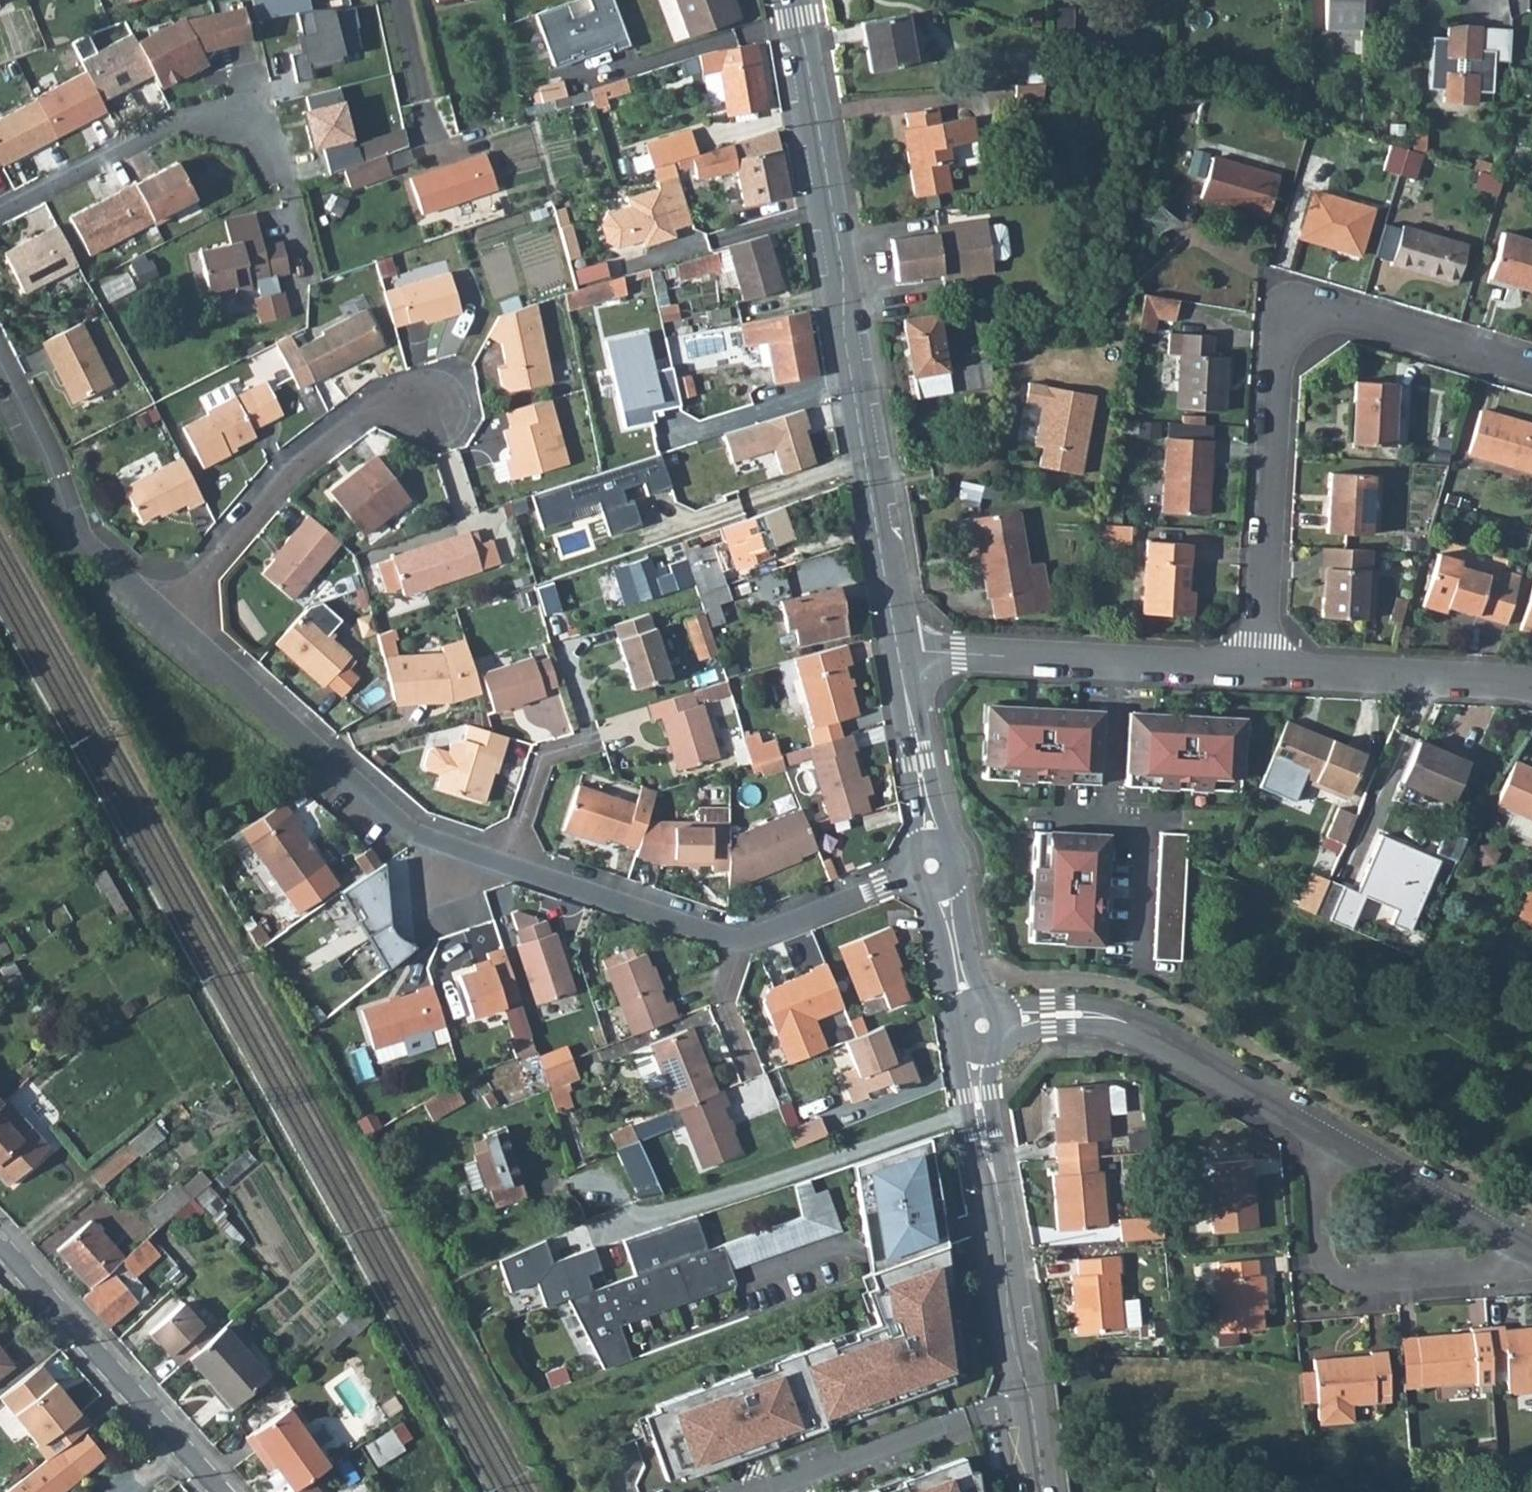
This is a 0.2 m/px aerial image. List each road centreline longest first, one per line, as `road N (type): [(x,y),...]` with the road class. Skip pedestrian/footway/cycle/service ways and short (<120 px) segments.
road 1 (tertiary): [(792,0),(901,652)]
road 2 (residential): [(1266,664),(1287,327),(1323,312),(1531,371)]
road 3 (tertiary): [(982,1027),(978,1094),(1035,1491)]
road 4 (residential): [(164,615),(415,833),(509,865)]
road 5 (residential): [(901,652),(1266,664)]
road 6 (residential): [(982,1027),(1048,1016),(1128,1023),(1308,1125)]
road 7 (residential): [(433,405),(368,416),(293,472),(164,615)]
road 8 (residential): [(1308,1125),(1322,1262),(1353,1285),(1472,1276),(1517,1242)]
road 9 (residential): [(0,1247),(221,1491)]
road 10 (residential): [(0,354),(51,453),(83,543),(164,615)]
road 11 (residential): [(250,120),(202,124),(0,214)]
road 12 (residential): [(1266,664),(1531,683)]
road 13 (residential): [(509,865),(738,943)]
road 14 (residential): [(1308,1125),(1517,1242)]
road 15 (tertiary): [(901,652),(932,866)]
road 16 (residential): [(738,943),(932,866)]
road 17 (tertiary): [(932,866),(963,989),(982,1027)]
road 18 (residential): [(592,739),(544,754),(509,865)]
road 19 (residential): [(738,943),(724,999),(751,1076)]

